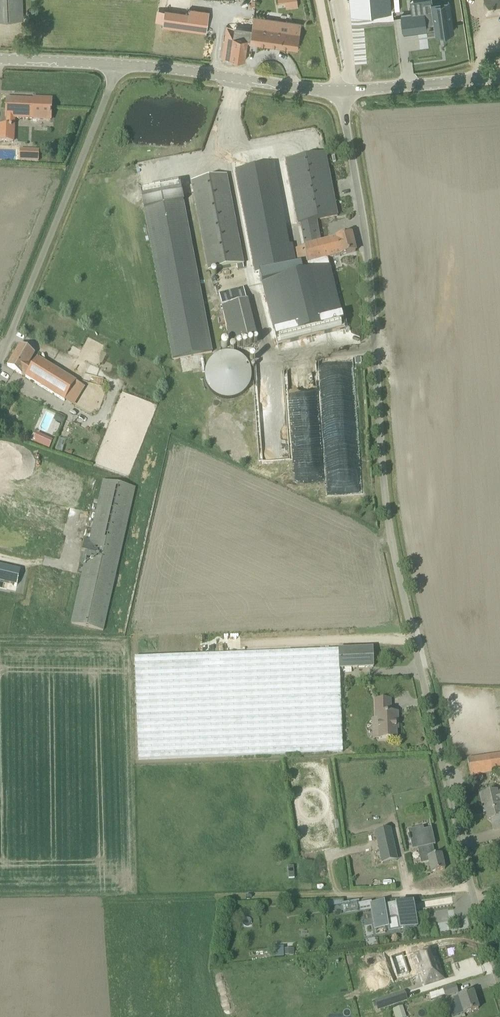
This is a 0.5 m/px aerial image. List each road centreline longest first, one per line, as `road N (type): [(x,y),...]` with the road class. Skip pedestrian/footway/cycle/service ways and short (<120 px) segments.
road 1 (unclassified): [(499,981),(469,886),(385,510),(361,203),(339,92)]
road 2 (unclassified): [(0,355),(119,64)]
road 3 (track): [(57,904),(303,901)]
road 4 (unclassified): [(119,64),(339,92)]
road 5 (unclassified): [(339,92),(499,78)]

